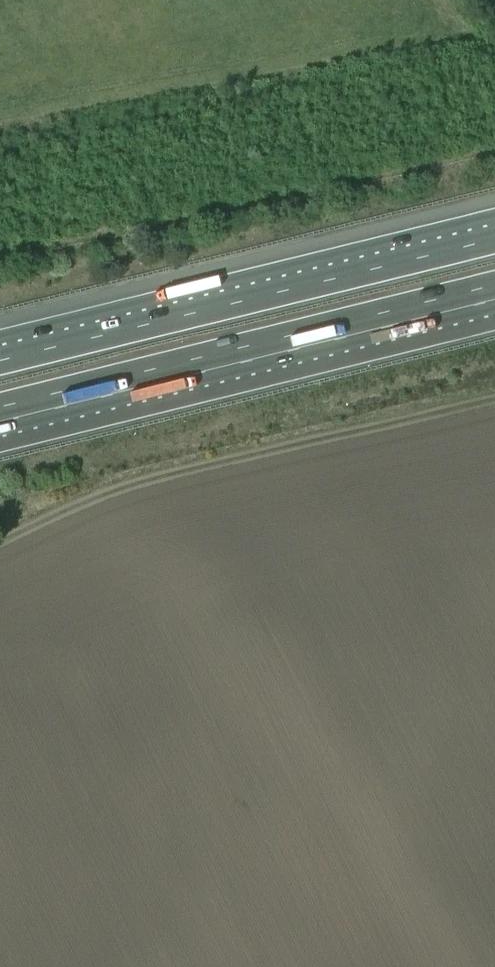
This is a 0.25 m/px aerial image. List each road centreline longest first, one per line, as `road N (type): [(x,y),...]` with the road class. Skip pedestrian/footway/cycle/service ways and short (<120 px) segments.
road 1 (motorway): [(0,415),(494,295)]
road 2 (motorway): [(494,235),(0,353)]

